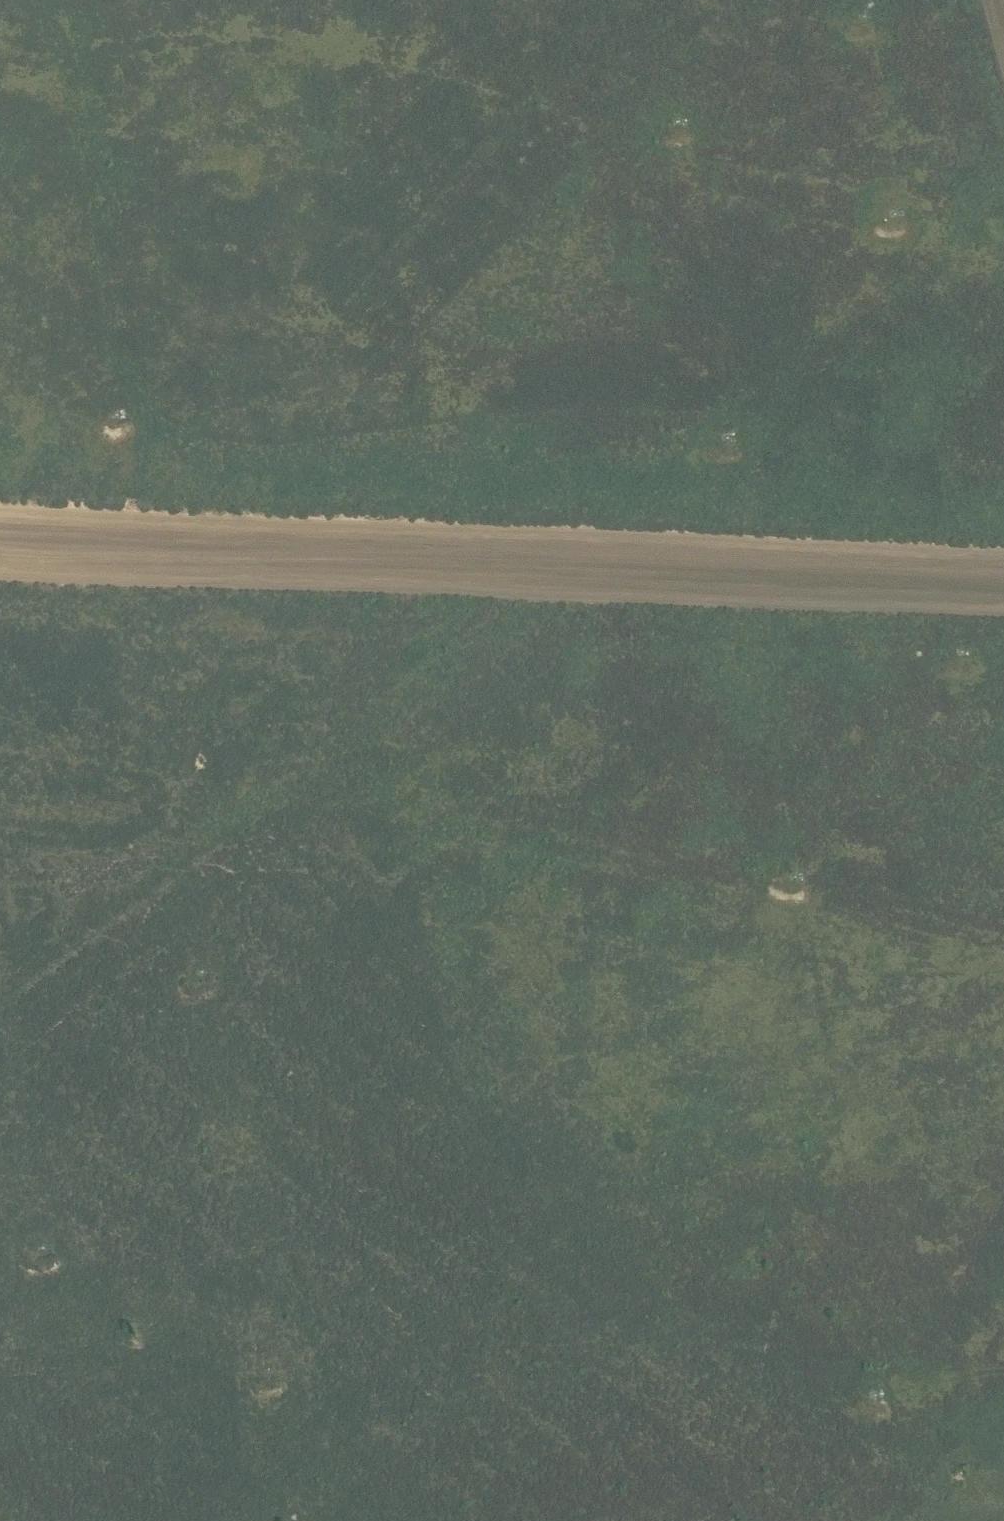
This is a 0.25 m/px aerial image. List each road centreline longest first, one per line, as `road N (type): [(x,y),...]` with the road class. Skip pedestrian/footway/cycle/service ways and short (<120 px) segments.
road 1 (track): [(0,542),(1003,582)]

